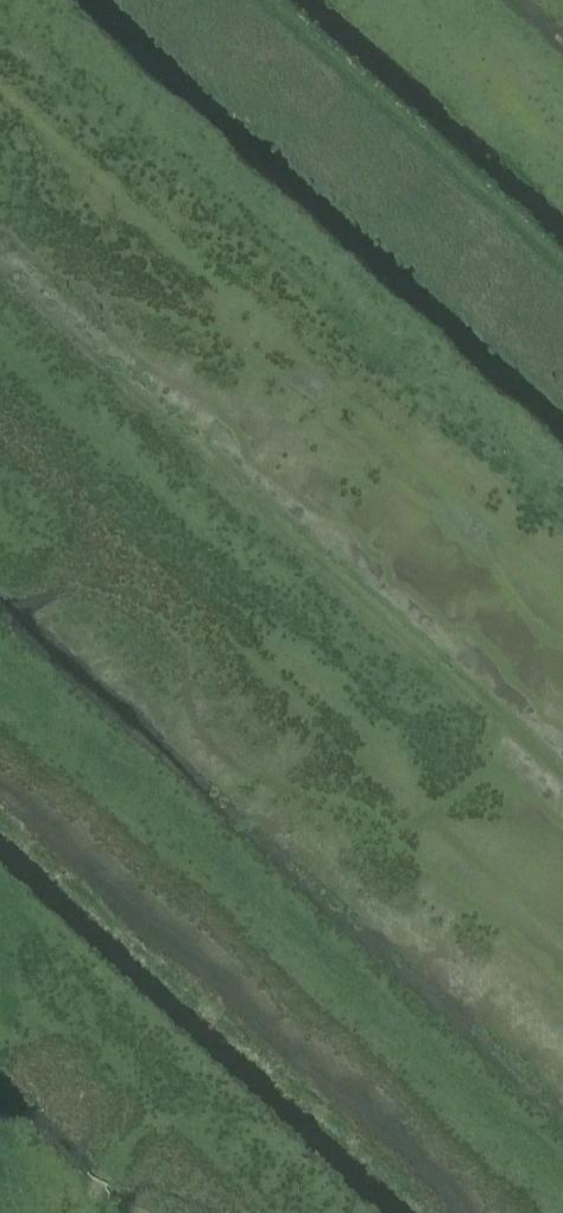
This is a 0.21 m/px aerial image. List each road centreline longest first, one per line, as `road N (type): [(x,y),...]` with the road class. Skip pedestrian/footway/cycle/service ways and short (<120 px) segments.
road 1 (track): [(562,267),(266,0)]

